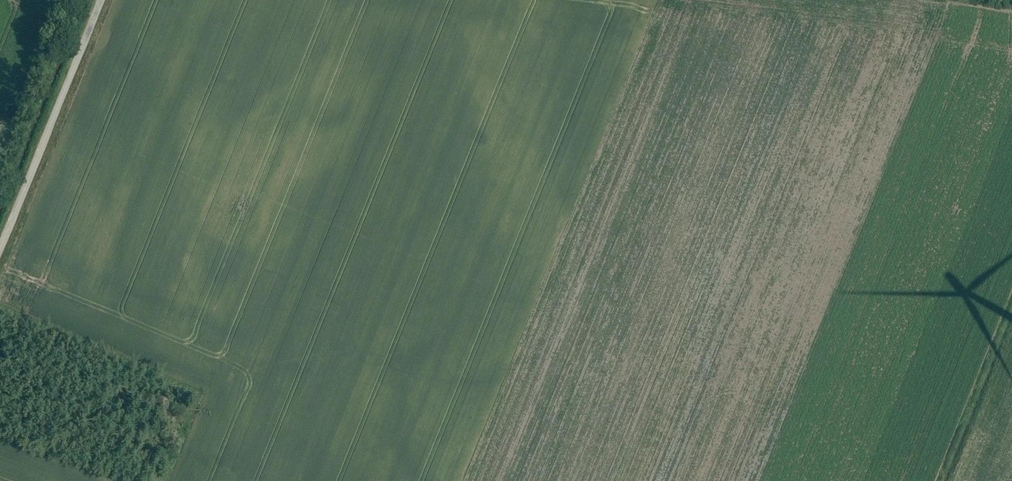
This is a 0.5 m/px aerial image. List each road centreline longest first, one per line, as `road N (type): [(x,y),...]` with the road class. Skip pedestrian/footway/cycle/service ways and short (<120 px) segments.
road 1 (track): [(0,243),(99,0)]

